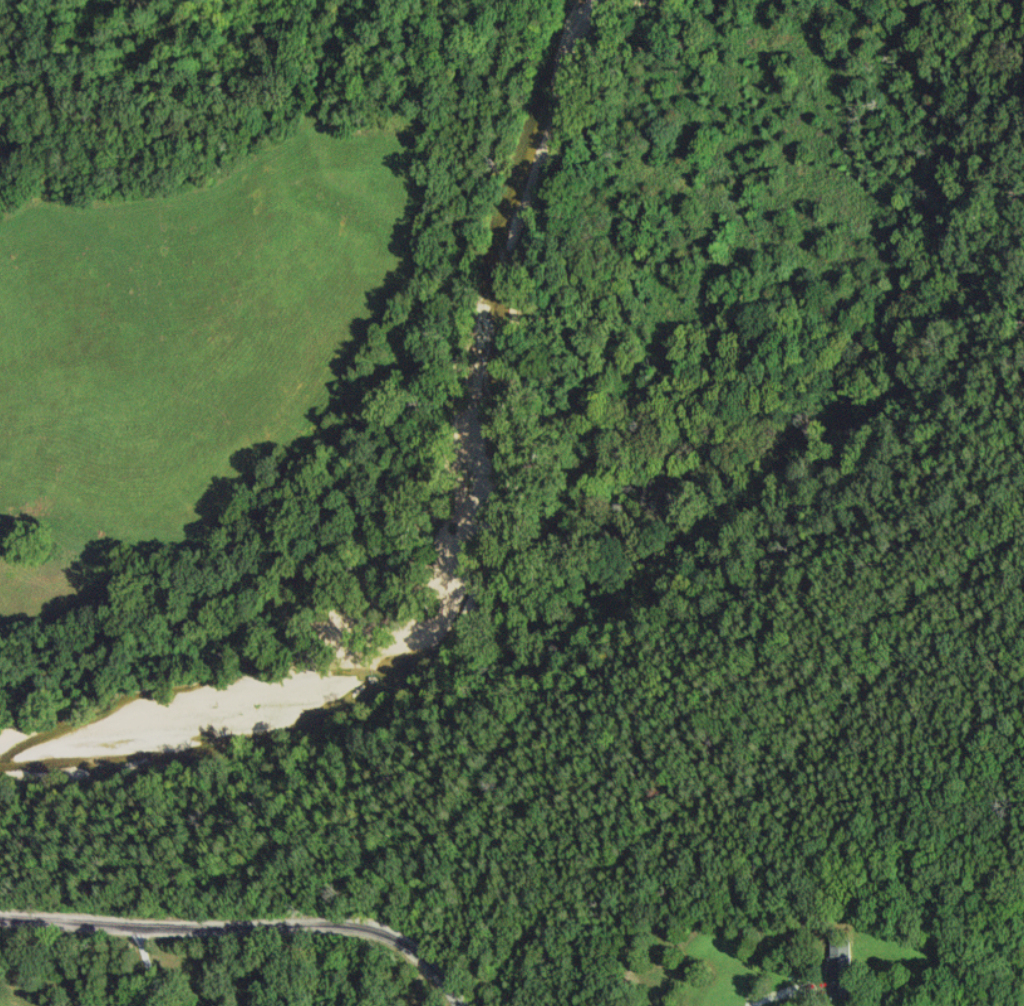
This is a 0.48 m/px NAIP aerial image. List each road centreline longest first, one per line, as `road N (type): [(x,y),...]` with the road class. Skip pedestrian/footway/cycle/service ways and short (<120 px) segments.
road 1 (residential): [(463,1005),(416,954),(366,935),(0,920)]

